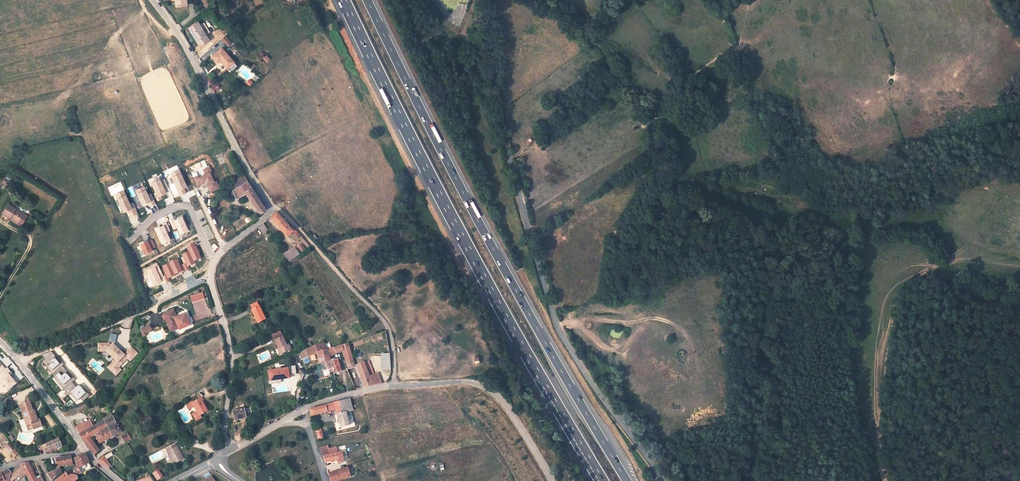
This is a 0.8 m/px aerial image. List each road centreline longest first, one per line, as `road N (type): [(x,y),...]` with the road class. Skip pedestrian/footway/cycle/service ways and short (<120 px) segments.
road 1 (motorway): [(627,480),(494,248),(368,0)]
road 2 (motorway): [(344,0),(481,272),(602,480)]
road 3 (unclassified): [(665,480),(549,309),(479,0)]
road 4 (residential): [(150,0),(270,205)]
road 5 (unclassified): [(394,387),(385,324),(270,205)]
road 6 (track): [(19,363),(208,278)]
road 7 (unclassified): [(552,480),(486,389),(394,387)]
road 8 (residential): [(217,259),(208,278),(231,359),(221,424),(229,454)]
road 9 (unclassified): [(81,448),(0,341)]
road 10 (residential): [(128,241),(151,218),(189,206),(217,259)]

